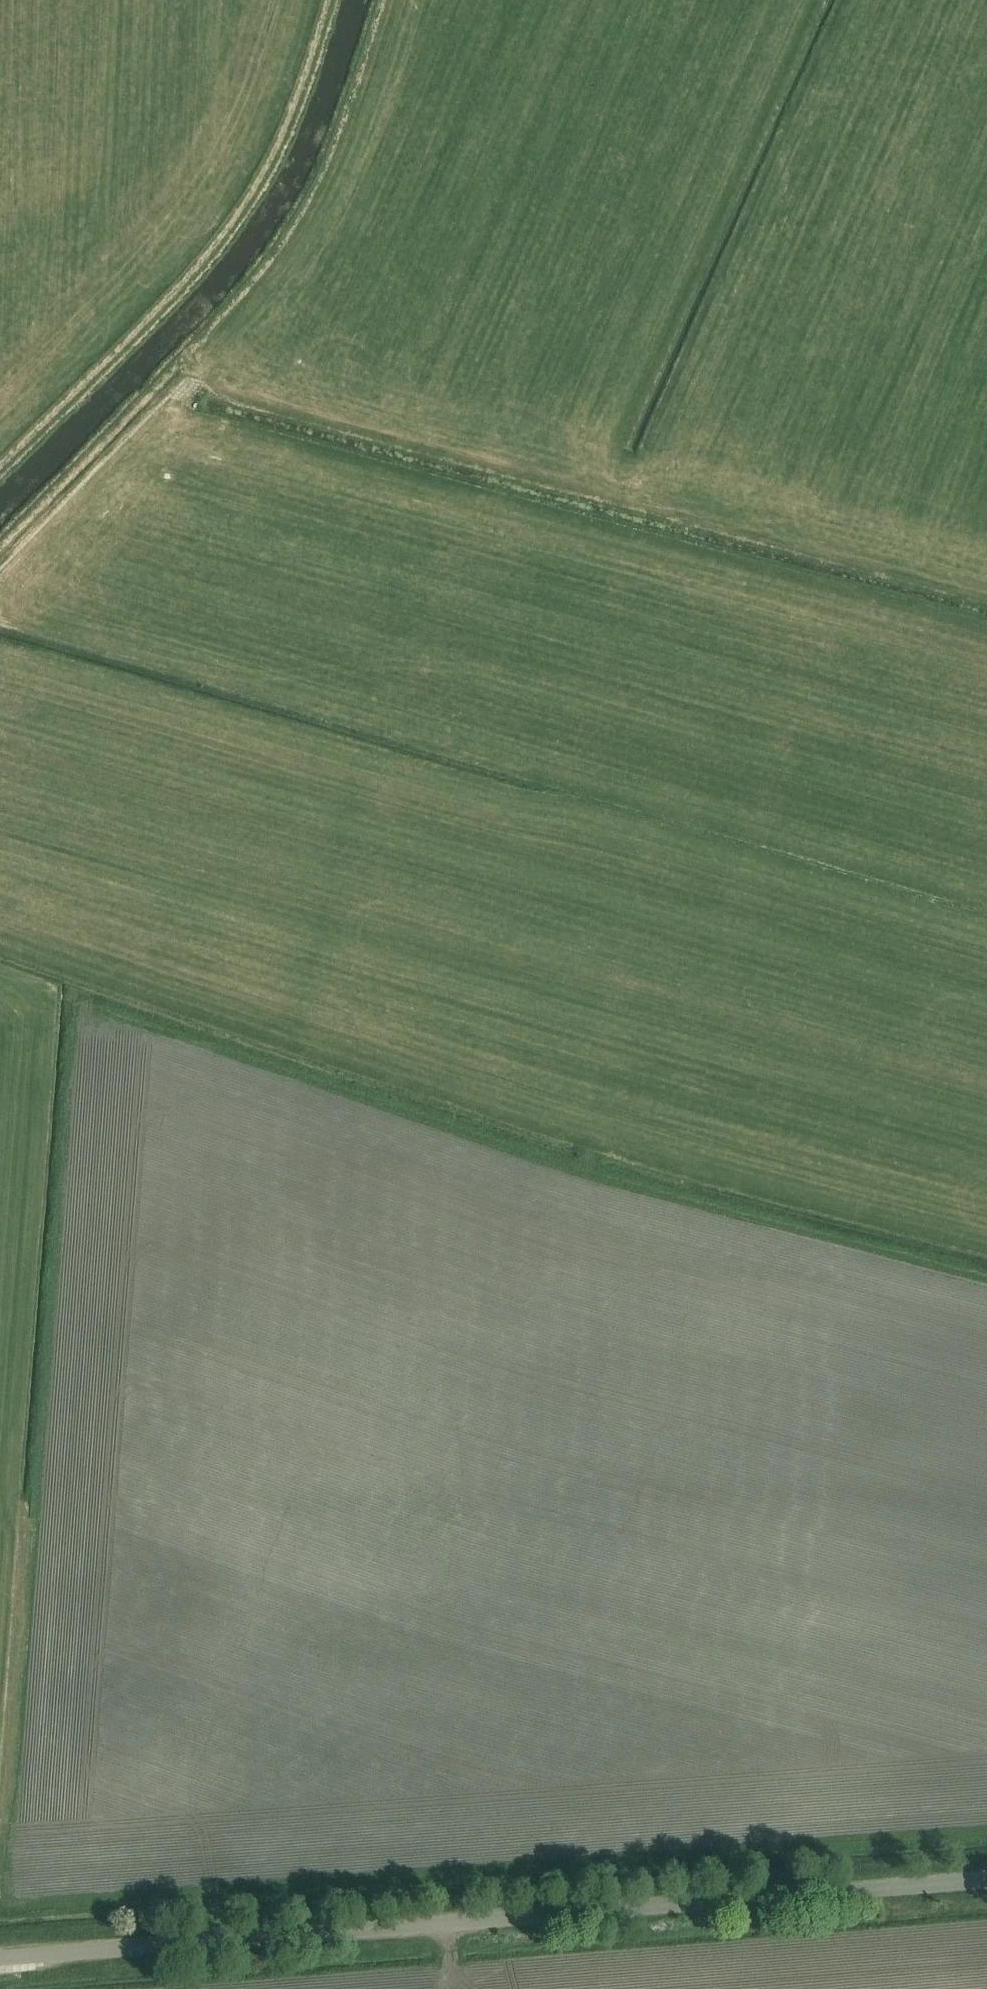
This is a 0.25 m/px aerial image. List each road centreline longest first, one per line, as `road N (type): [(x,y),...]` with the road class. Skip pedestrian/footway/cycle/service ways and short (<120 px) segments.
road 1 (unclassified): [(0,1957),(986,1880)]
road 2 (track): [(0,467),(173,300),(231,230),(298,116),(339,0)]

